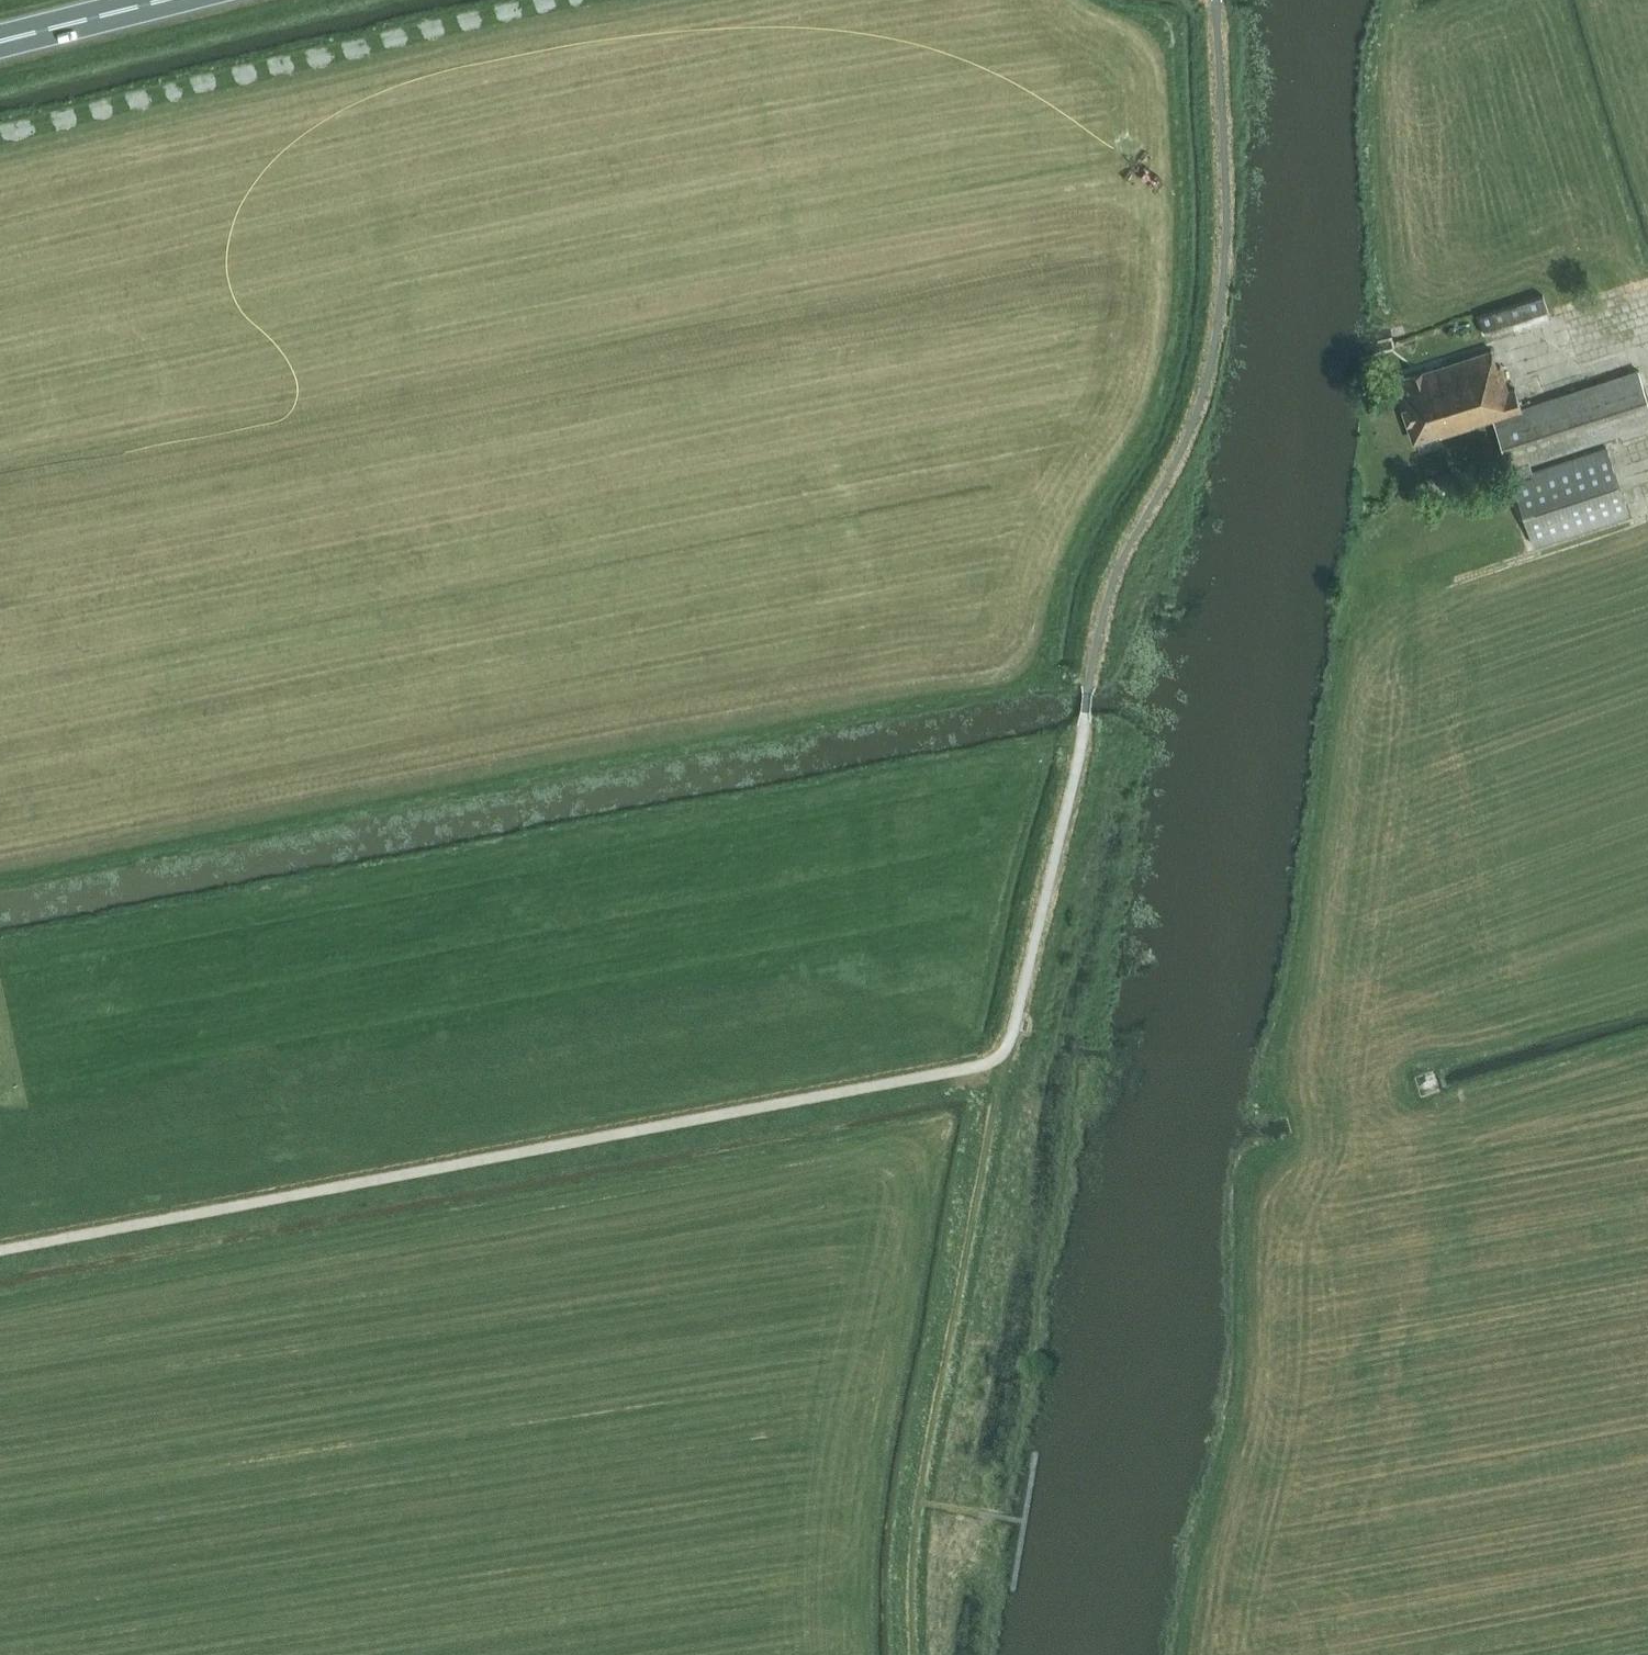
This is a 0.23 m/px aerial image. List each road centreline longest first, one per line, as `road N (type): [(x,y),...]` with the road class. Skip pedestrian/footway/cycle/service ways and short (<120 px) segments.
road 1 (trunk): [(0,37),(144,0)]

